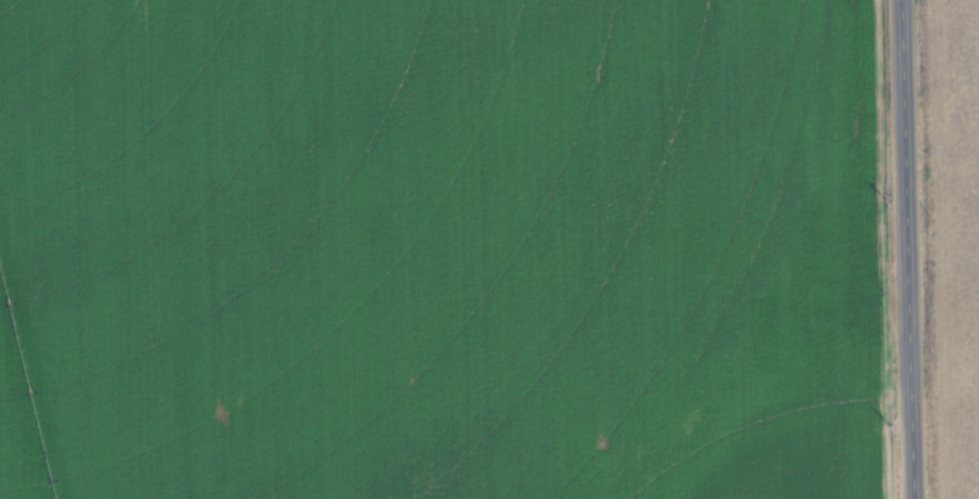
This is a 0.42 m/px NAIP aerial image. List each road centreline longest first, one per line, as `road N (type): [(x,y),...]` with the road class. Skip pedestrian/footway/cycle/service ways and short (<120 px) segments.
road 1 (secondary): [(911,498),(898,0)]

